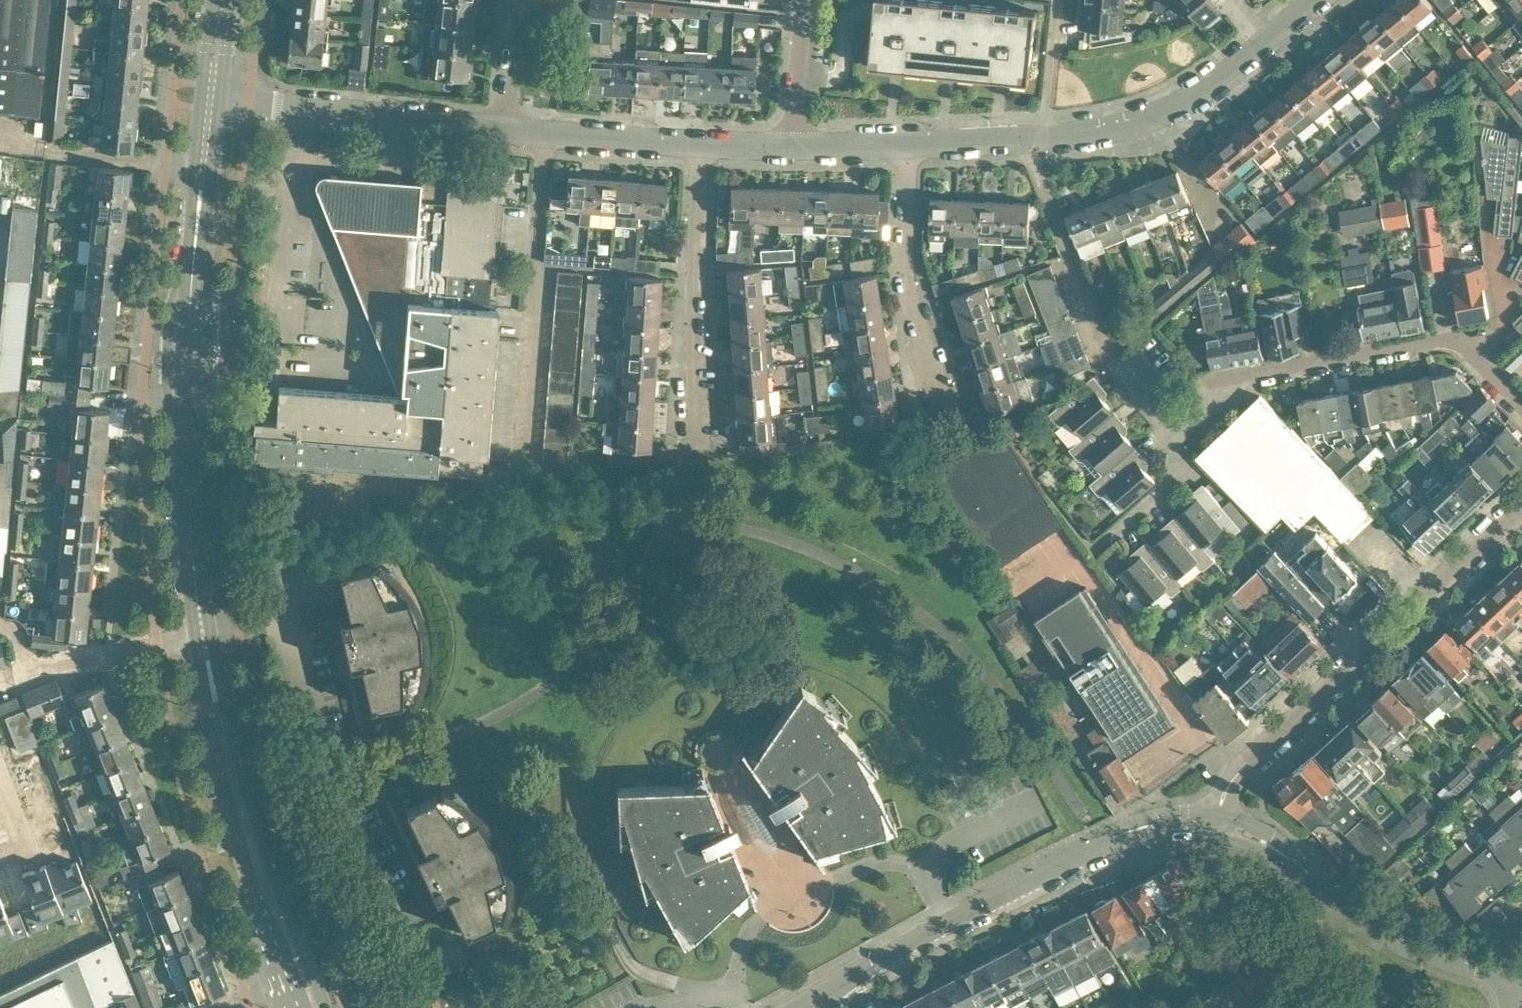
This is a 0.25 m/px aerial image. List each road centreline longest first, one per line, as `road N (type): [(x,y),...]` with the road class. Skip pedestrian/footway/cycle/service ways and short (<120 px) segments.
road 1 (secondary): [(203,640),(182,445),(207,106)]
road 2 (residential): [(1217,824),(1150,829),(1099,848),(816,1007)]
road 3 (residential): [(1217,824),(1234,778),(1521,508)]
road 4 (residential): [(1521,404),(1477,355),(1449,340),(1210,385),(1171,424)]
road 5 (secondary): [(329,1007),(274,885),(203,640)]
road 6 (secondary): [(203,640),(208,731),(246,895),(289,1007)]
road 7 (residential): [(513,468),(544,126)]
road 8 (residential): [(1217,824),(1274,847),(1420,946),(1518,972)]
road 9 (residential): [(699,447),(710,132)]
road 10 (residential): [(1050,131),(1145,122),(1206,96),(1320,0)]
road 11 (residential): [(207,106),(516,126)]
road 12 (residential): [(957,405),(924,320),(920,142)]
road 13 (residential): [(203,640),(0,680)]
road 14 (residential): [(544,126),(710,132)]
road 15 (residential): [(1096,549),(1171,485),(1171,424)]
road 16 (residential): [(801,137),(814,0)]
road 17 (residential): [(1050,131),(1059,0)]
road 18 (residential): [(920,142),(1050,131)]
road 19 (residential): [(516,126),(529,0)]

